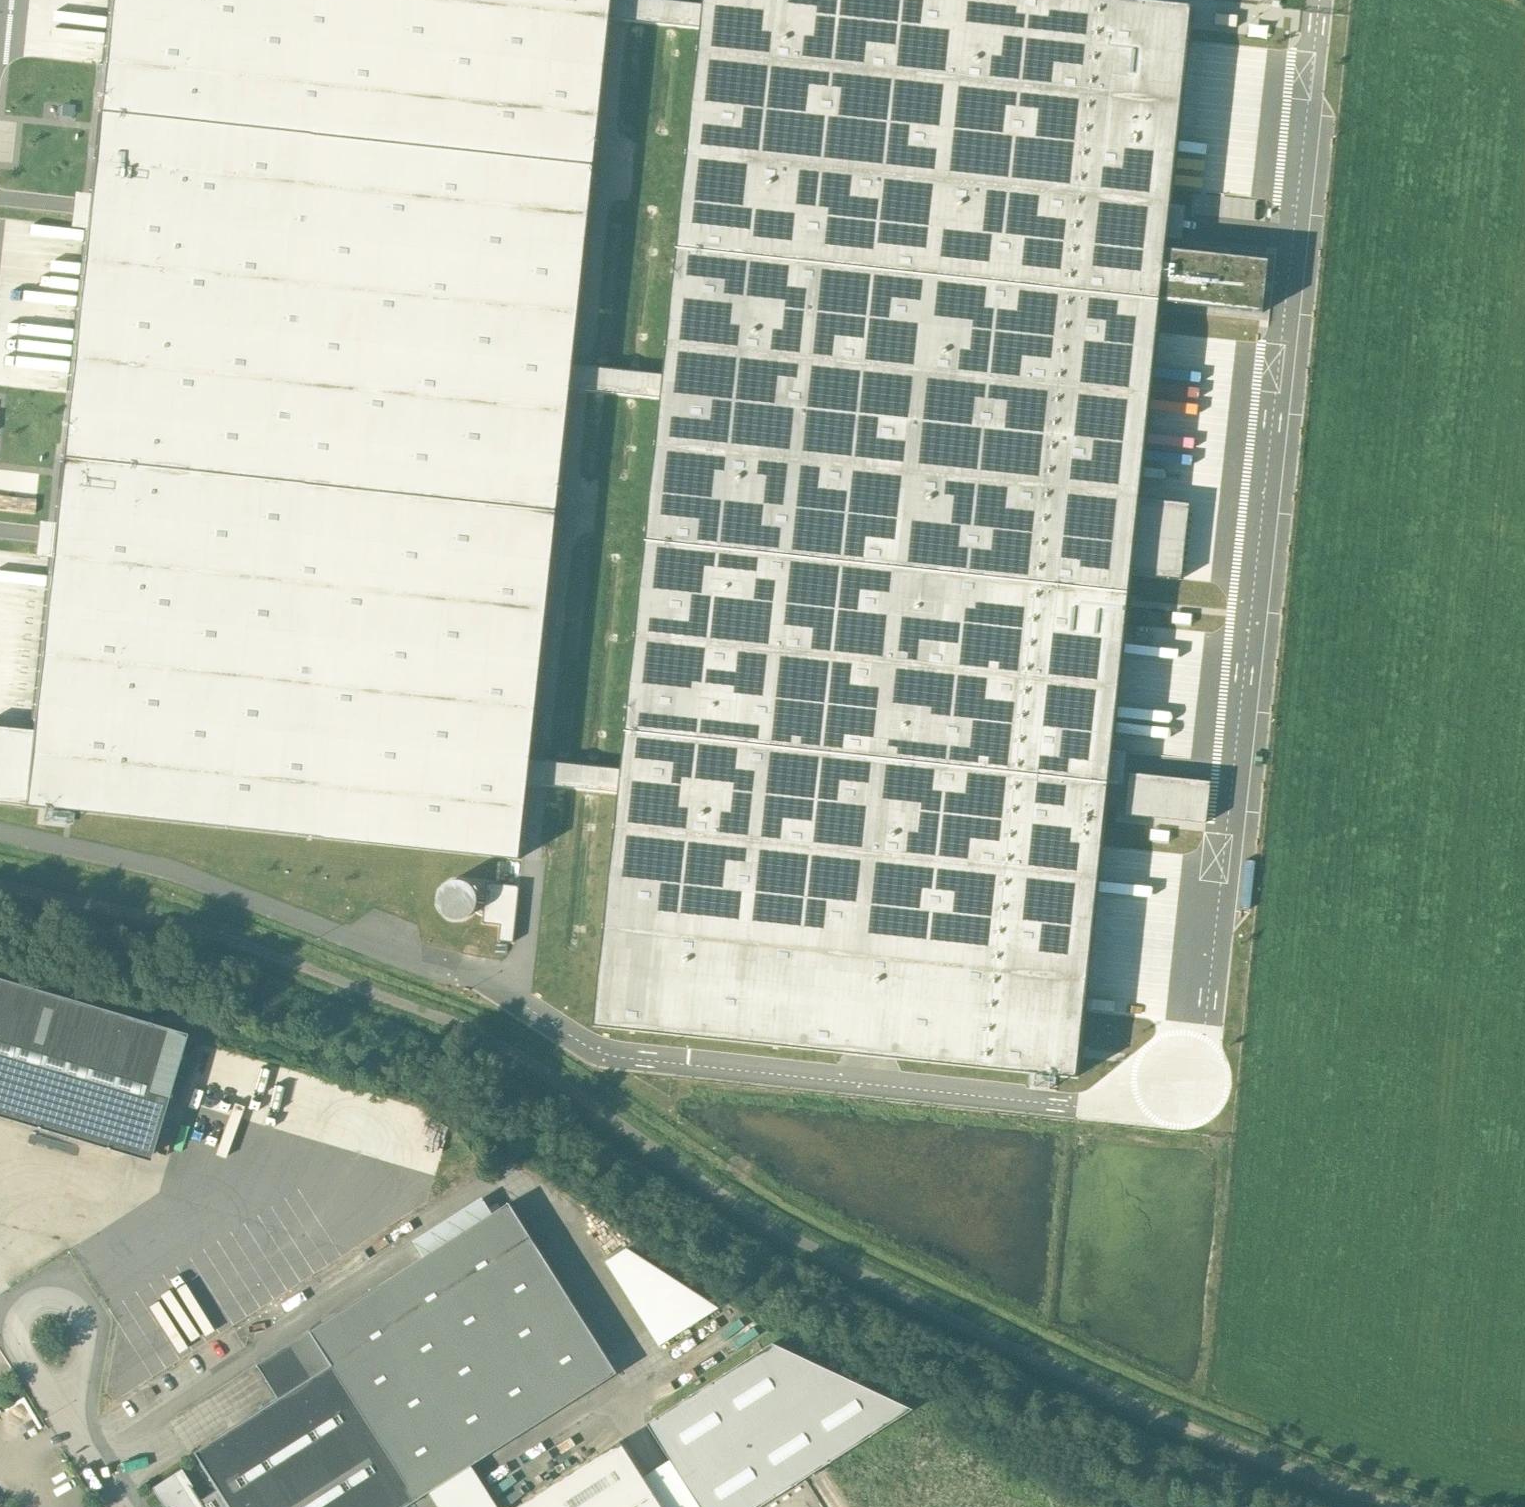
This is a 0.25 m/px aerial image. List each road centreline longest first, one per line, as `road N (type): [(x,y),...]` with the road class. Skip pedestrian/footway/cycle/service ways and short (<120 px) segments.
road 1 (unclassified): [(1414,1506),(1203,1426),(832,1252),(713,1185),(495,1036),(140,908),(0,880)]
road 2 (residential): [(66,1414),(79,1325),(72,1303),(54,1289),(32,1294),(23,1312),(33,1365)]

